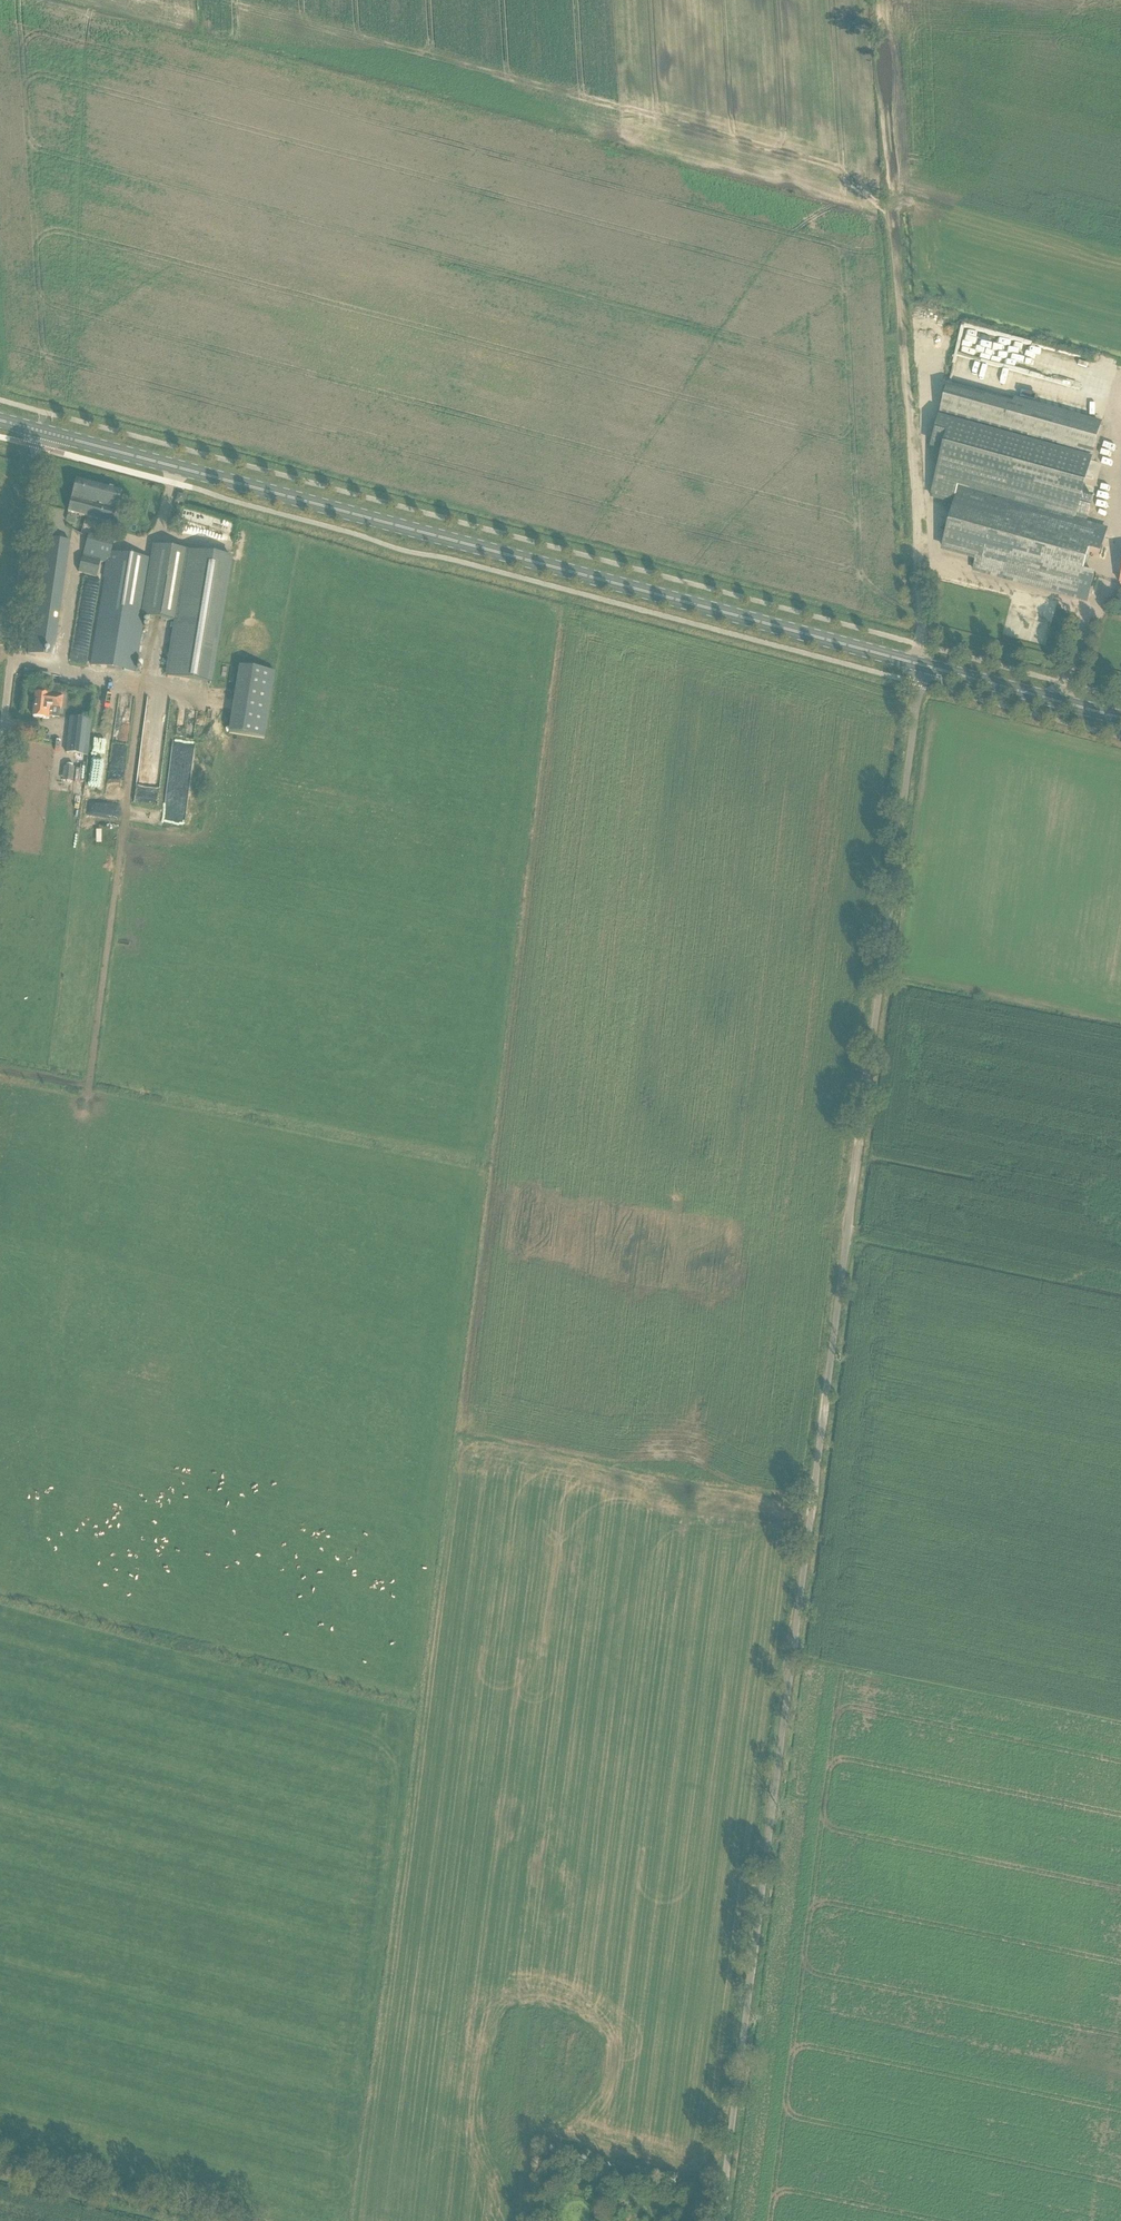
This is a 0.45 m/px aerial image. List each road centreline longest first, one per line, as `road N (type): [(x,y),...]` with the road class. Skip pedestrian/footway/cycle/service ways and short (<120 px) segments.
road 1 (unclassified): [(720,2220),(840,1304),(866,1190),(920,665)]
road 2 (primary): [(920,665),(40,431)]
road 3 (track): [(882,0),(913,471)]
road 4 (unclassified): [(0,750),(40,431)]
road 5 (track): [(0,2166),(218,2220)]
road 6 (primary): [(1120,718),(920,665)]
road 7 (unclassified): [(913,471),(920,665)]

